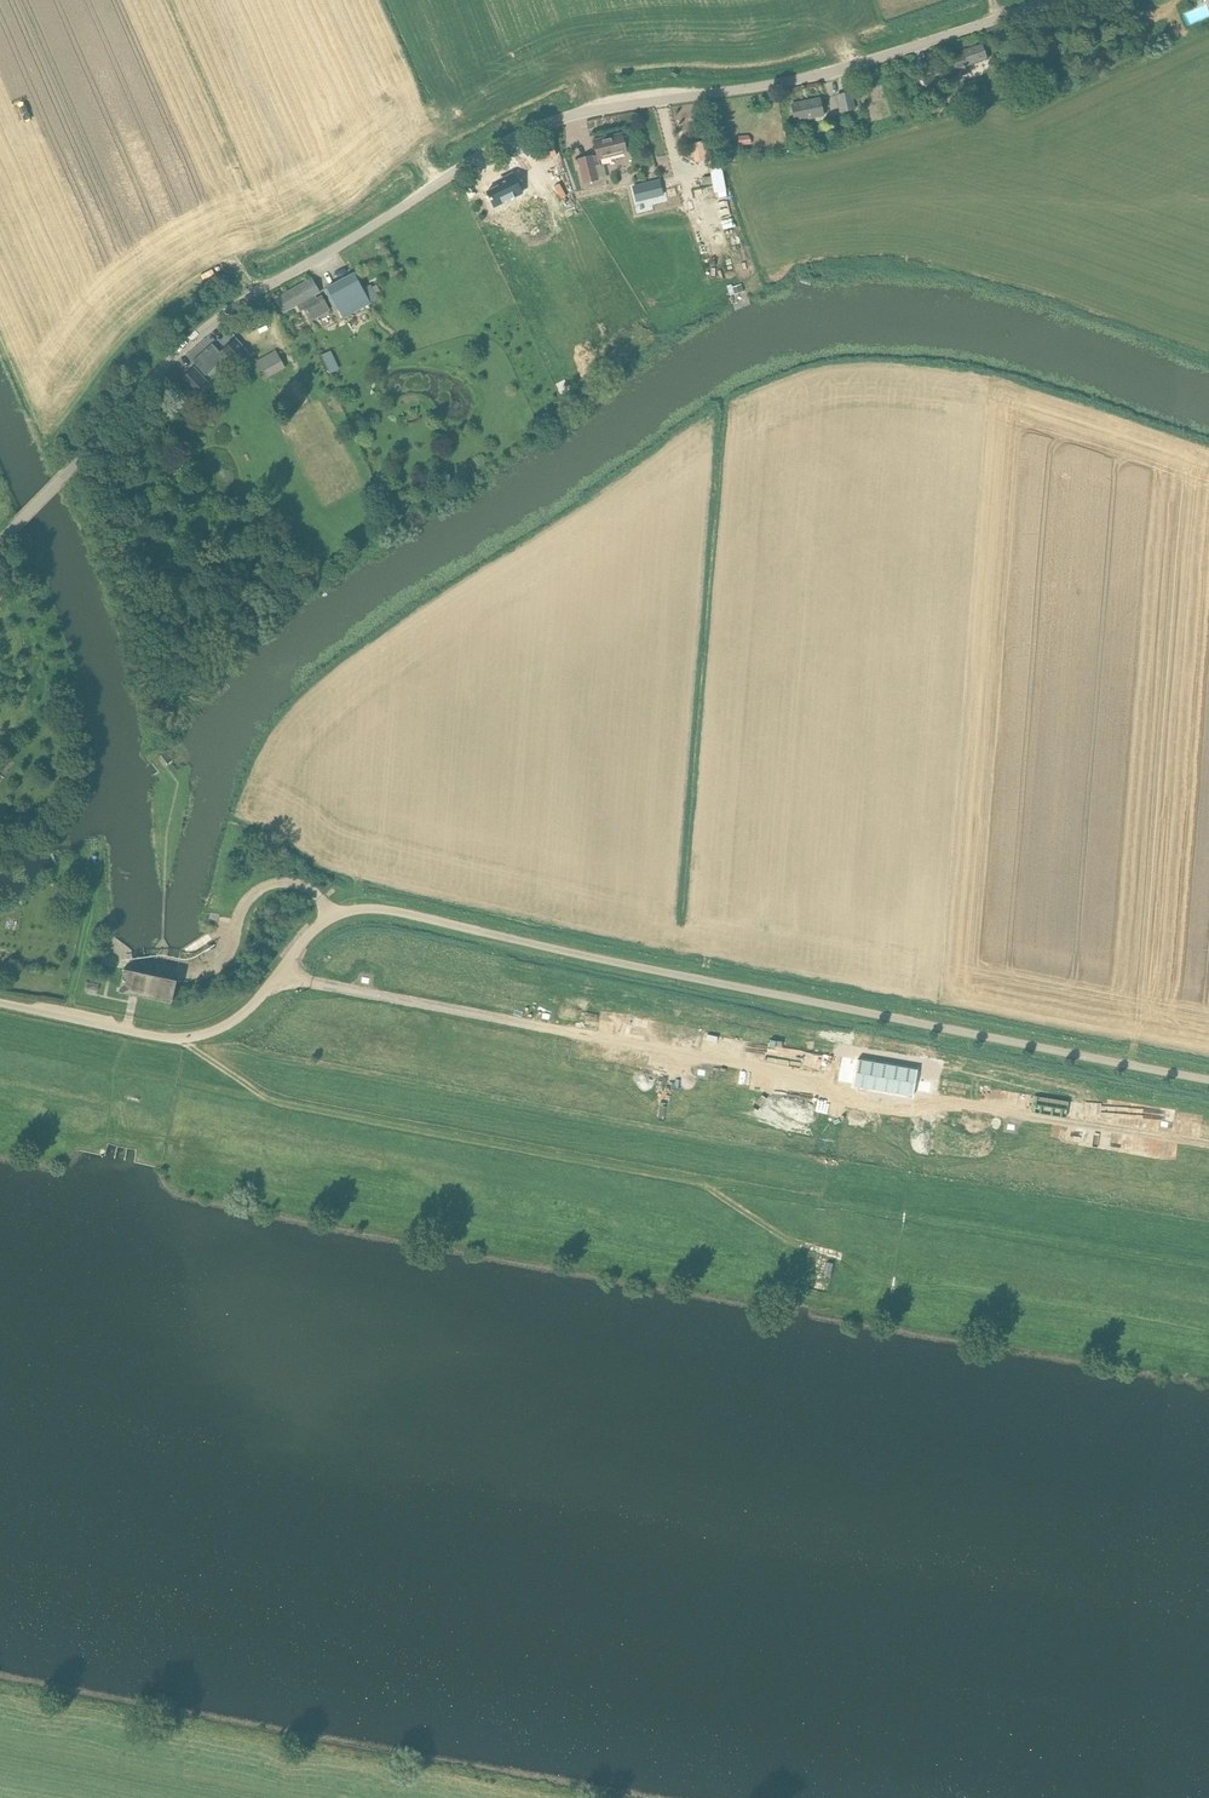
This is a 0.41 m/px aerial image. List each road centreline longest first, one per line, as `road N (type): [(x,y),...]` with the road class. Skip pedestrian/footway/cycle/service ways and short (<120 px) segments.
road 1 (unclassified): [(1208,1080),(369,907),(331,918),(234,1020),(204,1034),(163,1038),(0,1004)]
road 2 (unclassified): [(0,537),(206,326),(364,234),(498,140),(607,106),(838,72),(1042,0)]
road 3 (track): [(1208,1144),(750,1066),(310,982),(282,969)]

